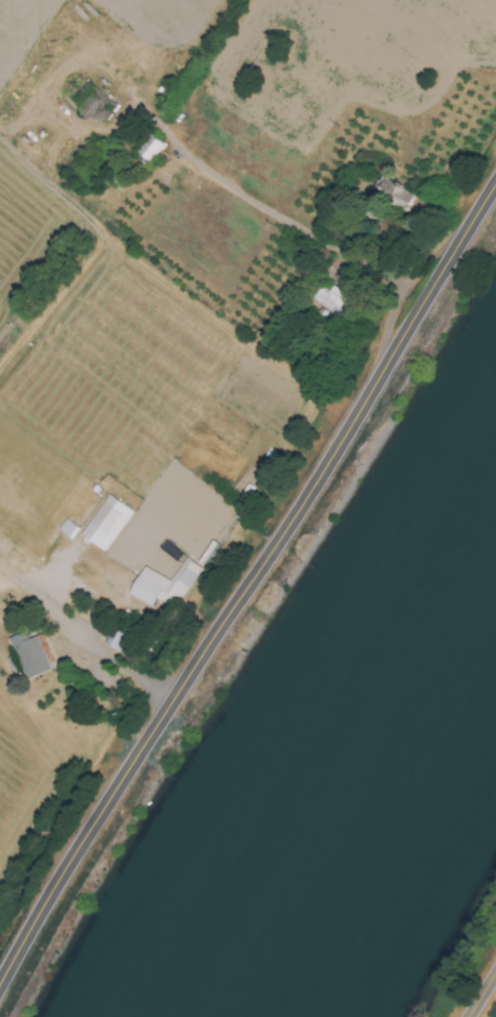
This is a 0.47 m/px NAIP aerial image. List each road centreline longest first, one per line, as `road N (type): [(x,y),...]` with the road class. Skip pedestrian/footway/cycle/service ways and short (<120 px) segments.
road 1 (primary): [(495,184),(353,432),(0,999)]

